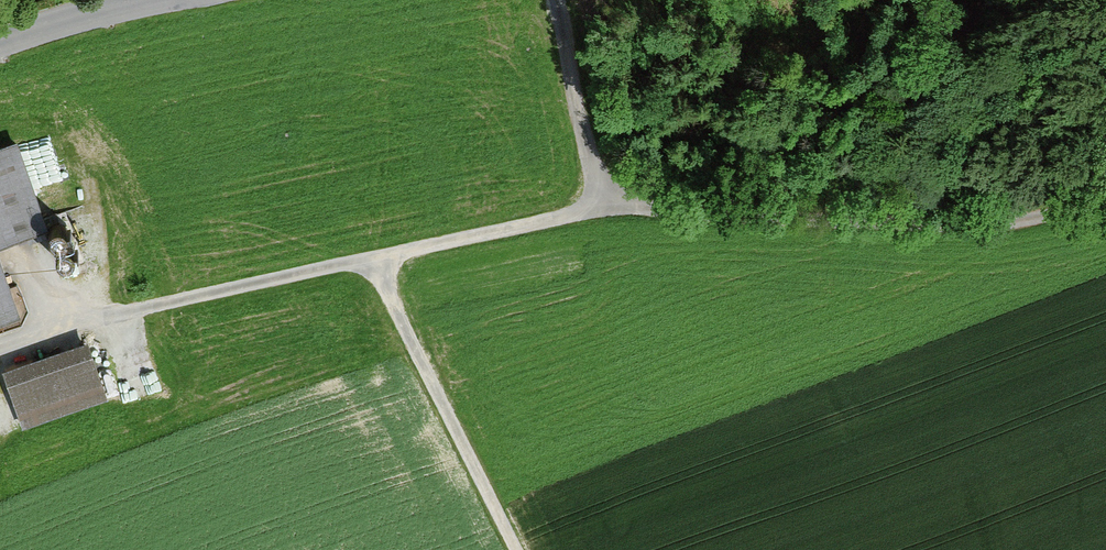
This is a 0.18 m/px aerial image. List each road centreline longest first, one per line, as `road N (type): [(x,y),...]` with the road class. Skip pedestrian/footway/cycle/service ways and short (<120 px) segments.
road 1 (residential): [(559,0),(601,208),(109,310),(0,341)]
road 2 (track): [(601,208),(887,221),(1105,203)]
road 3 (track): [(371,258),(516,549)]
road 4 (unclassified): [(0,43),(147,3)]

